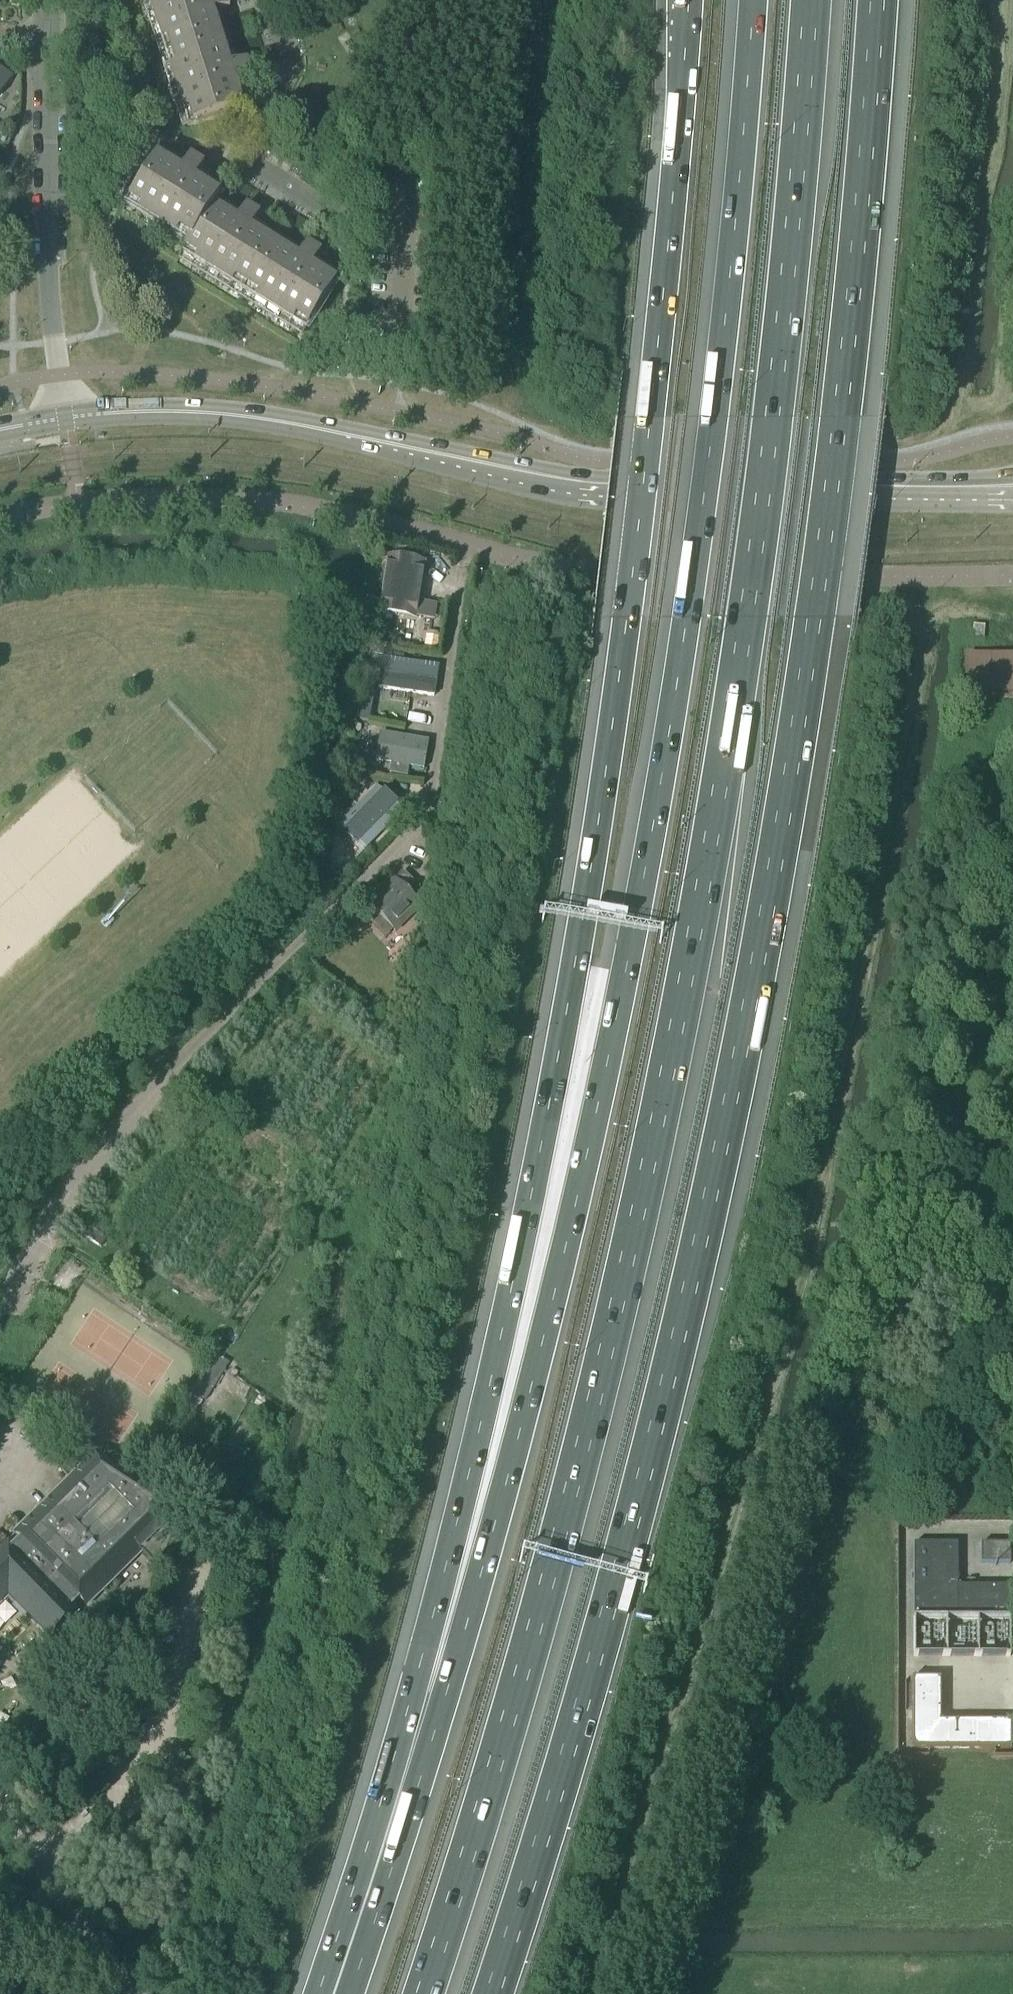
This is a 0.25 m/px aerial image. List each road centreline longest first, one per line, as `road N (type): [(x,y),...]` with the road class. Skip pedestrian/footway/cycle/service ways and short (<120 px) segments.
road 1 (motorway): [(421,1993),(542,1604),(622,1279),(710,865),(772,419),(810,0)]
road 2 (motorway): [(490,1993),(608,1625),(691,1291),(752,991),(840,418),(877,0)]
road 3 (motorway): [(752,0),(713,419),(644,868),(557,1279),(457,1657)]
road 4 (motorway): [(687,0),(610,747),(457,1657)]
road 5 (secondary): [(66,420),(167,412),(245,416),(598,487),(1012,484)]
road 6 (unclassified): [(0,1304),(43,1221),(110,1133),(428,809),(468,547)]
road 7 (residential): [(46,35),(48,273),(66,420)]
road 8 (motorway): [(457,1657),(349,1993)]
road 9 (residential): [(402,224),(358,226),(247,153),(286,76),(270,0)]
road 10 (unclassified): [(136,1993),(0,1813)]

